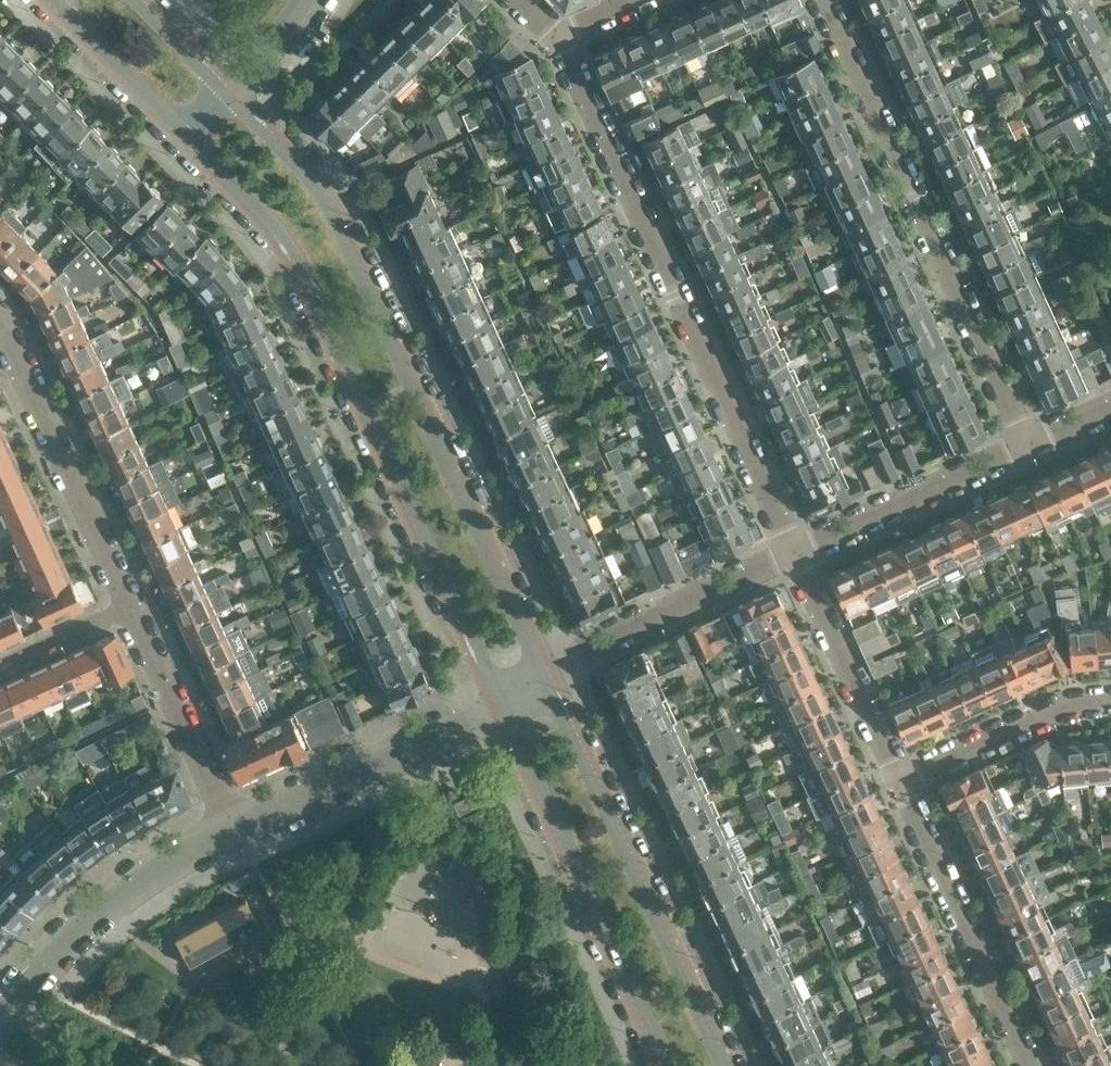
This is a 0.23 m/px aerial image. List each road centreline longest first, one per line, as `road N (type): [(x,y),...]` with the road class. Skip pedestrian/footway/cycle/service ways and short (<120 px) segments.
road 1 (tertiary): [(542,668),(321,189),(230,94)]
road 2 (tertiary): [(181,140),(298,267),(500,705)]
road 3 (residential): [(795,552),(559,36)]
road 4 (residential): [(1029,445),(825,0)]
road 5 (tertiary): [(725,1065),(542,668)]
road 6 (tertiary): [(500,705),(667,1065)]
road 7 (tertiary): [(0,1025),(29,979),(111,898),(235,825)]
road 8 (residential): [(1030,1065),(899,781)]
road 9 (residential): [(135,605),(0,333)]
road 10 (tertiary): [(235,825),(500,705)]
road 11 (residential): [(542,668),(795,552)]
road 12 (residential): [(795,552),(1029,445)]
road 13 (residential): [(899,781),(795,552)]
road 14 (residential): [(235,825),(135,605)]
road 15 (residential): [(899,781),(1065,706),(1110,701)]
road 16 (tertiary): [(46,0),(181,140)]
road 17 (residential): [(0,664),(135,605)]
road 18 (tertiary): [(230,94),(139,0)]
road 19 (tertiary): [(230,94),(309,0)]

